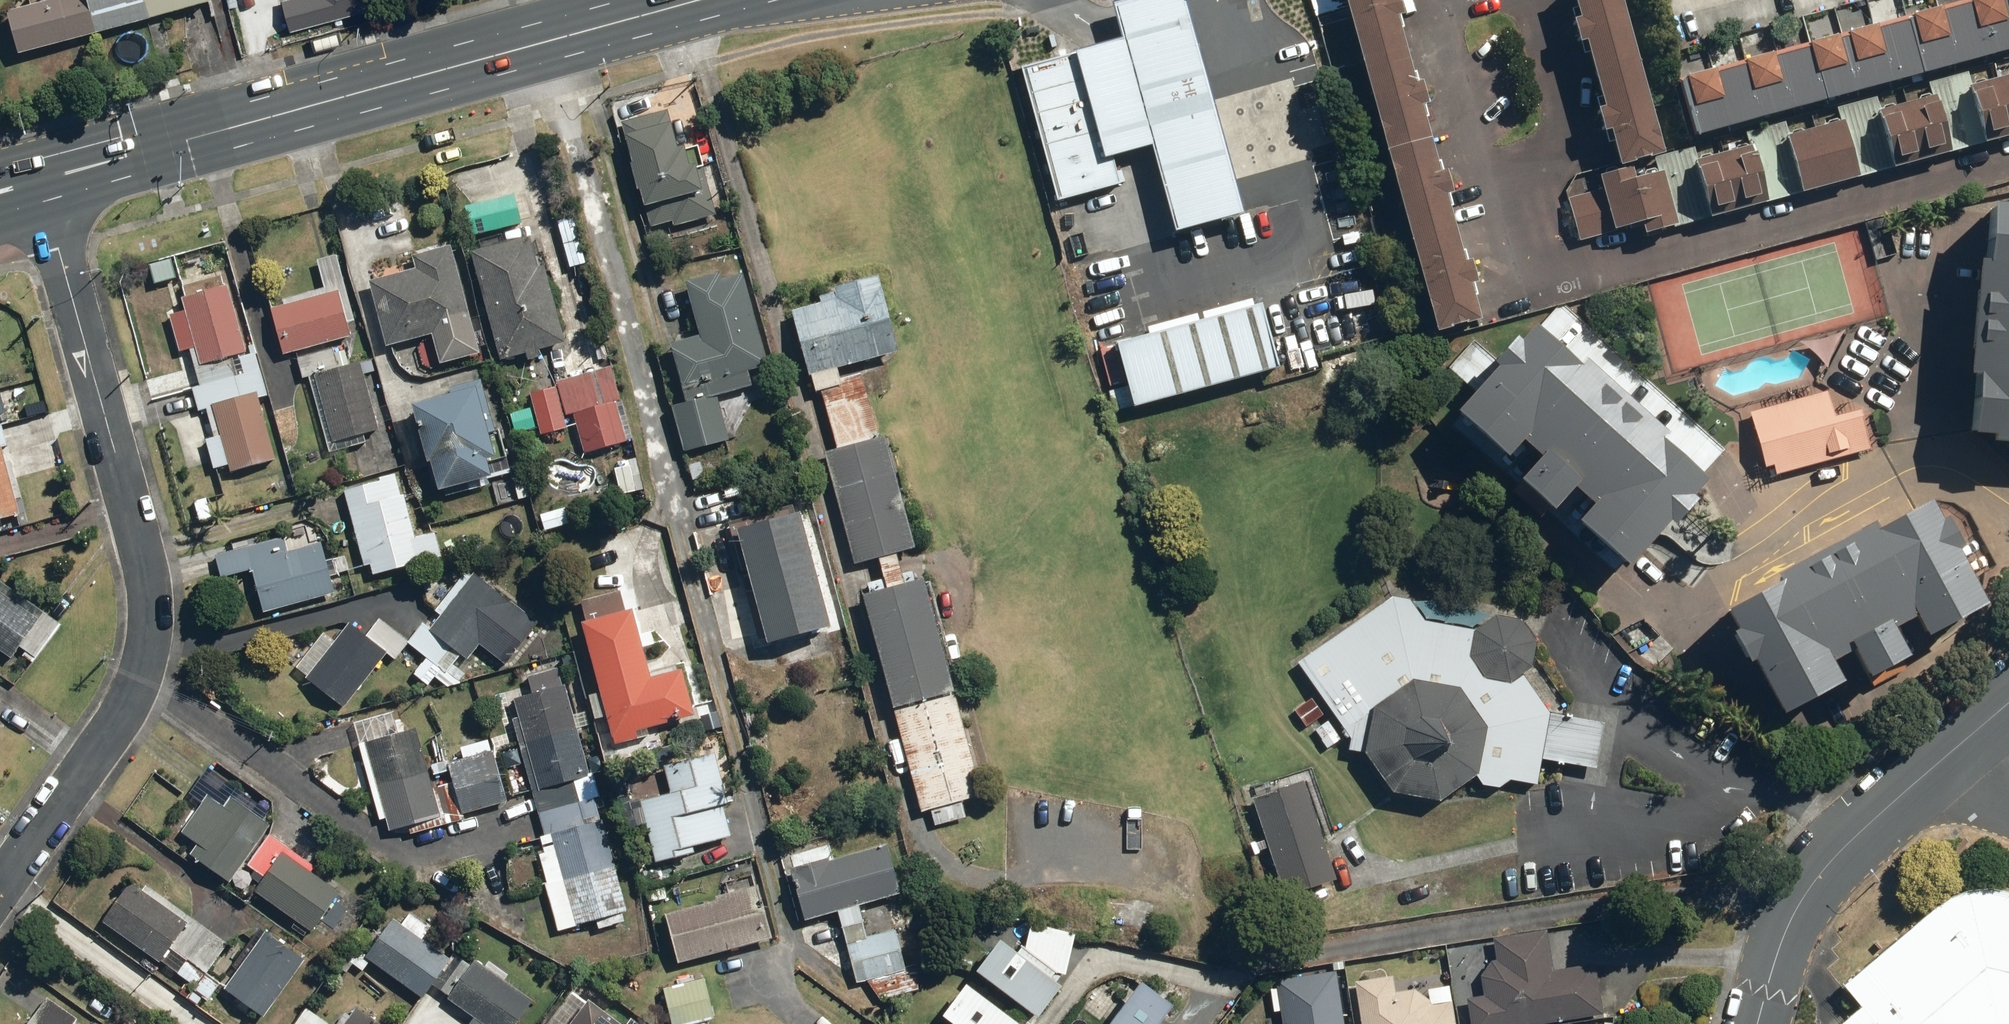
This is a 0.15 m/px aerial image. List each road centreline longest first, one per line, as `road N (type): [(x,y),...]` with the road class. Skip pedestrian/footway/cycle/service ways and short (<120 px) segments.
road 1 (residential): [(43,185),(147,568),(155,623),(117,717),(0,889)]
road 2 (primary): [(712,0),(43,185)]
road 3 (residential): [(1472,204),(1494,295),(2008,167)]
road 4 (residential): [(2008,702),(1820,871),(1790,917),(1757,1023)]
road 5 (residential): [(1643,583),(1673,605),(1920,454)]
road 6 (residential): [(1472,204),(1577,145),(1541,0)]
road 7 (residential): [(1920,454),(1943,253)]
road 8 (residential): [(1424,9),(1472,204)]

